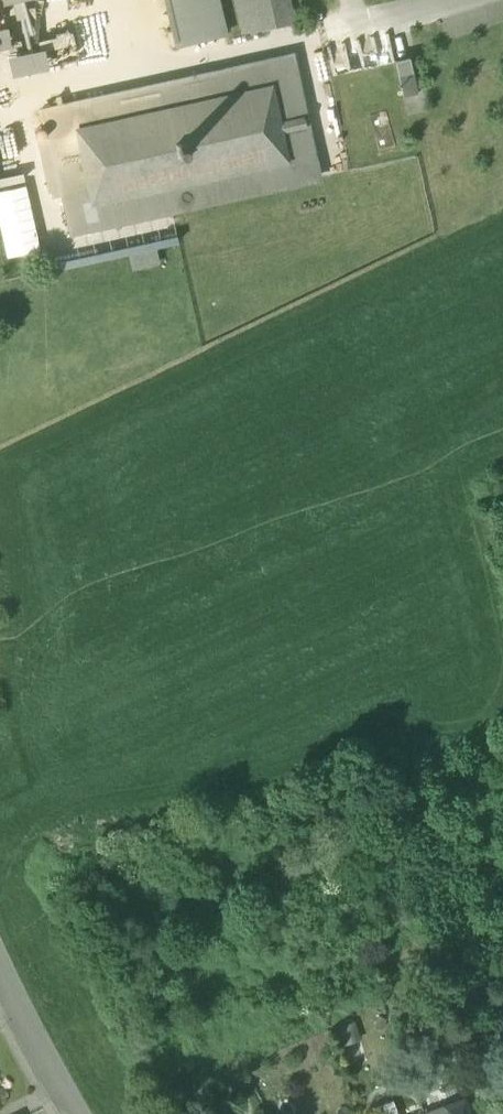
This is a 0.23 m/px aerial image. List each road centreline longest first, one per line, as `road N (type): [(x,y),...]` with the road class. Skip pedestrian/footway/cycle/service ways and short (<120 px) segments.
road 1 (residential): [(0,973),(73,1113)]

